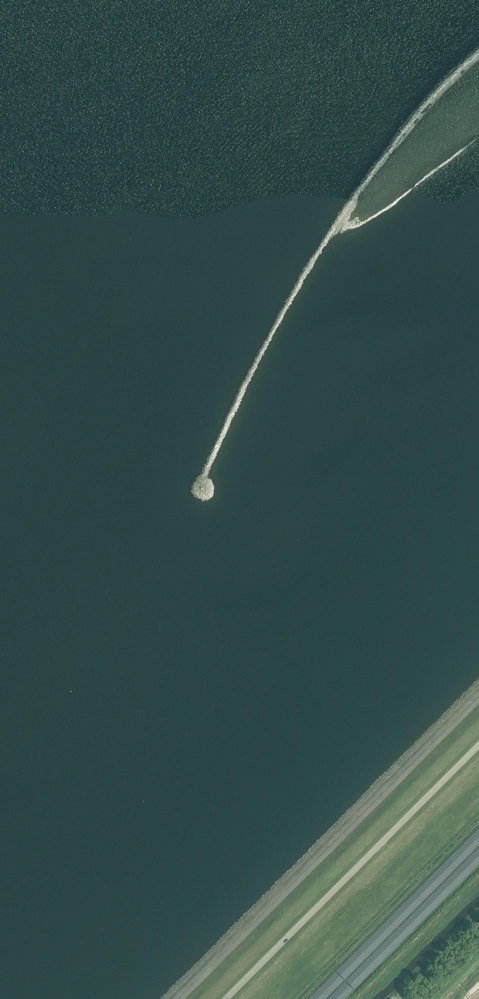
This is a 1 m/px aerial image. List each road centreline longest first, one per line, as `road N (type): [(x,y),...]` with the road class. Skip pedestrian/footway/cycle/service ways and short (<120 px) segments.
road 1 (tertiary): [(225,998),(478,744)]

